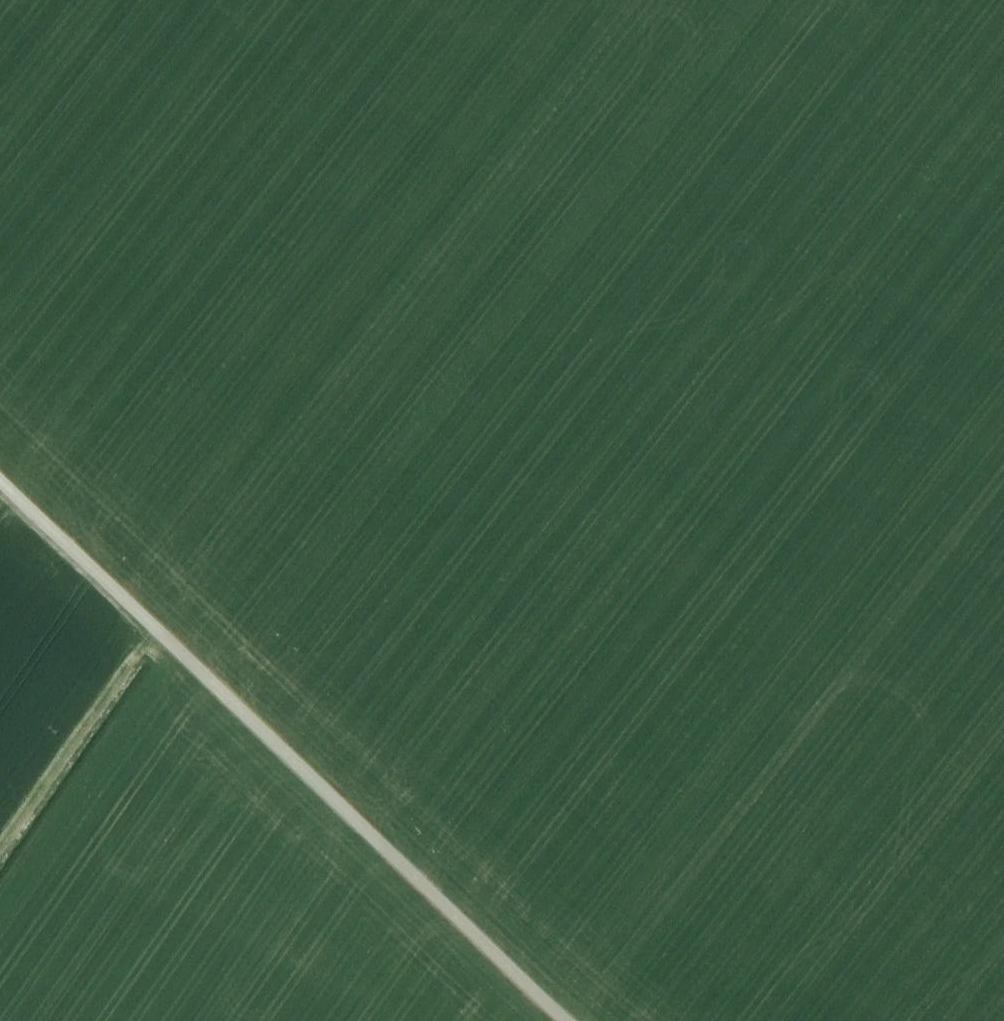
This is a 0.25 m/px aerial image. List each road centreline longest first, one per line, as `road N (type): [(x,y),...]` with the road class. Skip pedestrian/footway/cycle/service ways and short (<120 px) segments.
road 1 (unclassified): [(572,1020),(0,478)]

